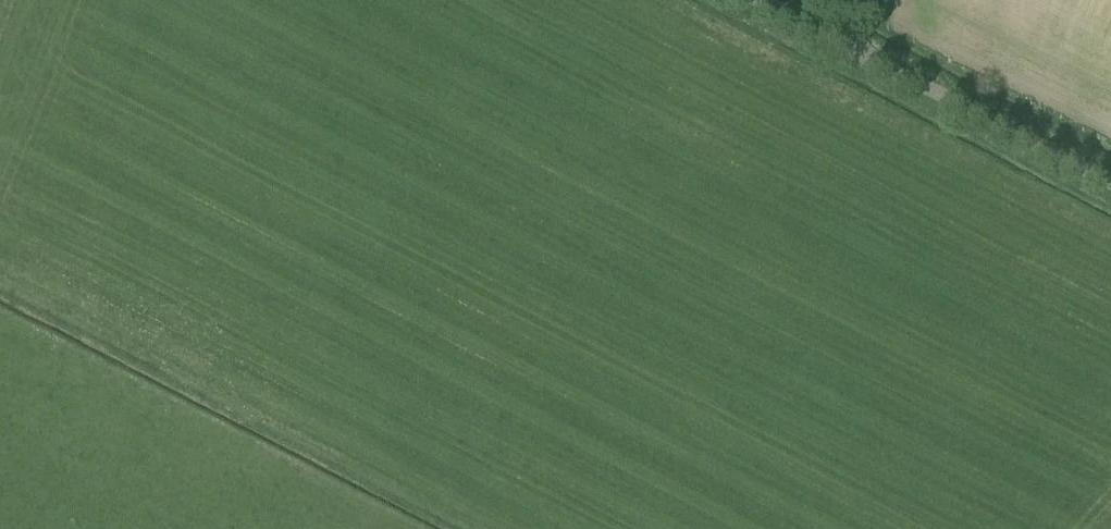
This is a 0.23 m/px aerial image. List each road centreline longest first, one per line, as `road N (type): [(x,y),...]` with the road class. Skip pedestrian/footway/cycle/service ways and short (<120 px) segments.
road 1 (unclassified): [(1110,185),(839,42)]

